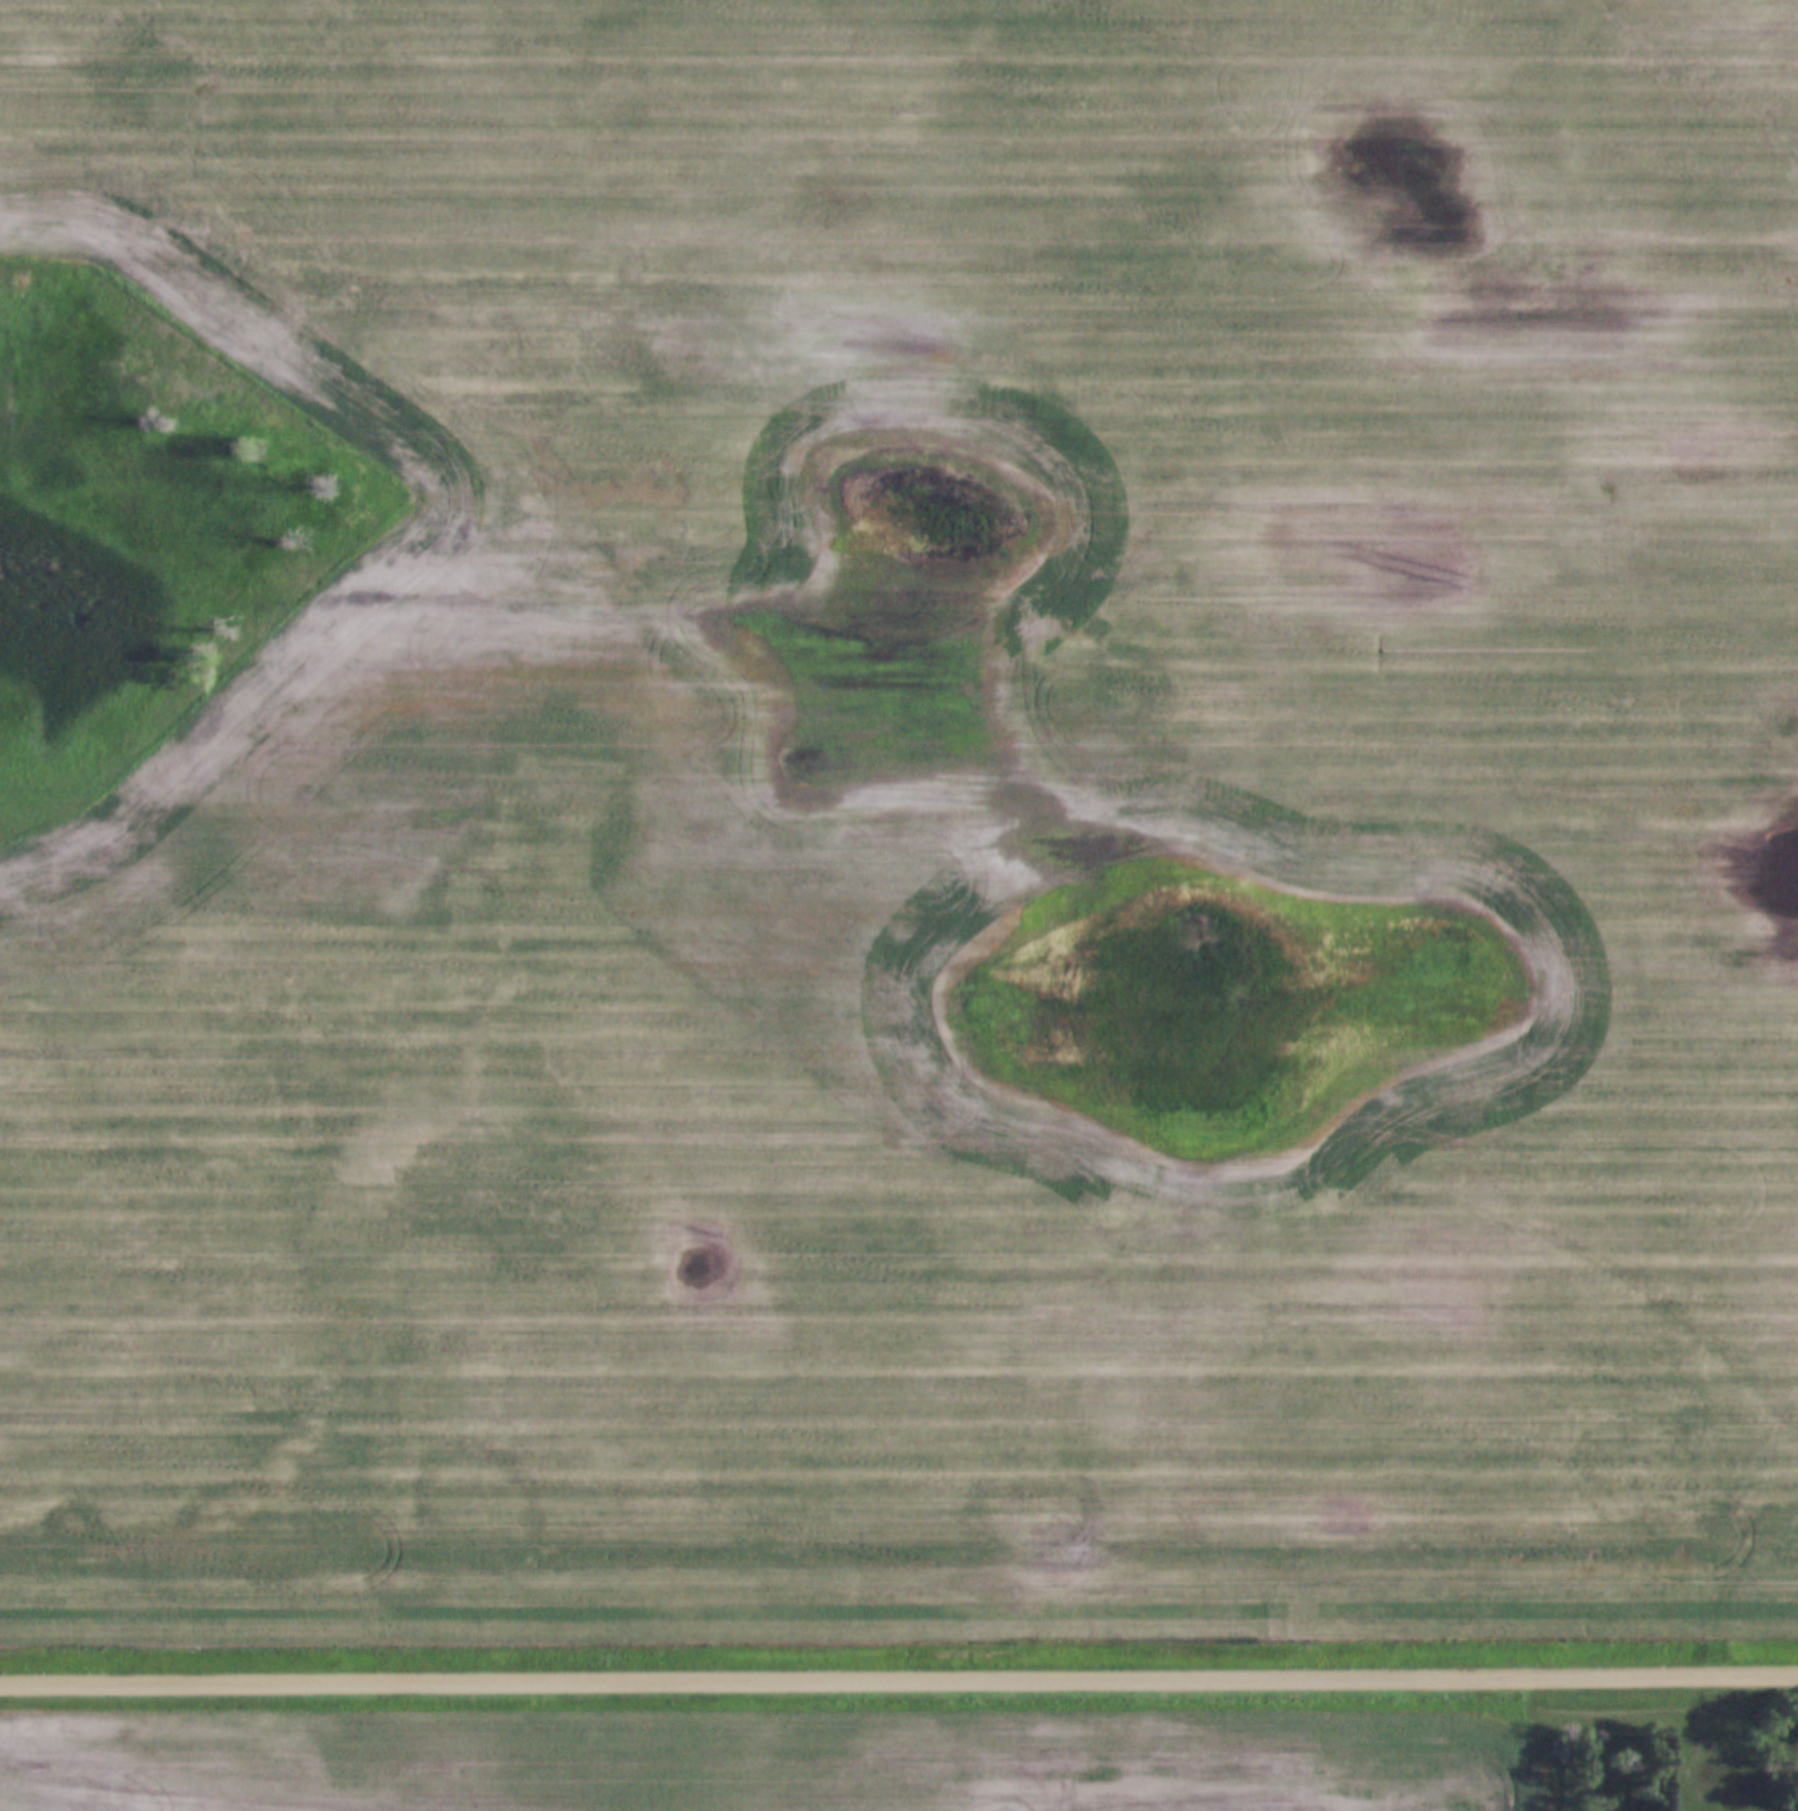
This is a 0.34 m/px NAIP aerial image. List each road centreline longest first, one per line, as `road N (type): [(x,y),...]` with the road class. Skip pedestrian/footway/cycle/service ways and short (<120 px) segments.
road 1 (residential): [(0,1686),(1797,1671)]

